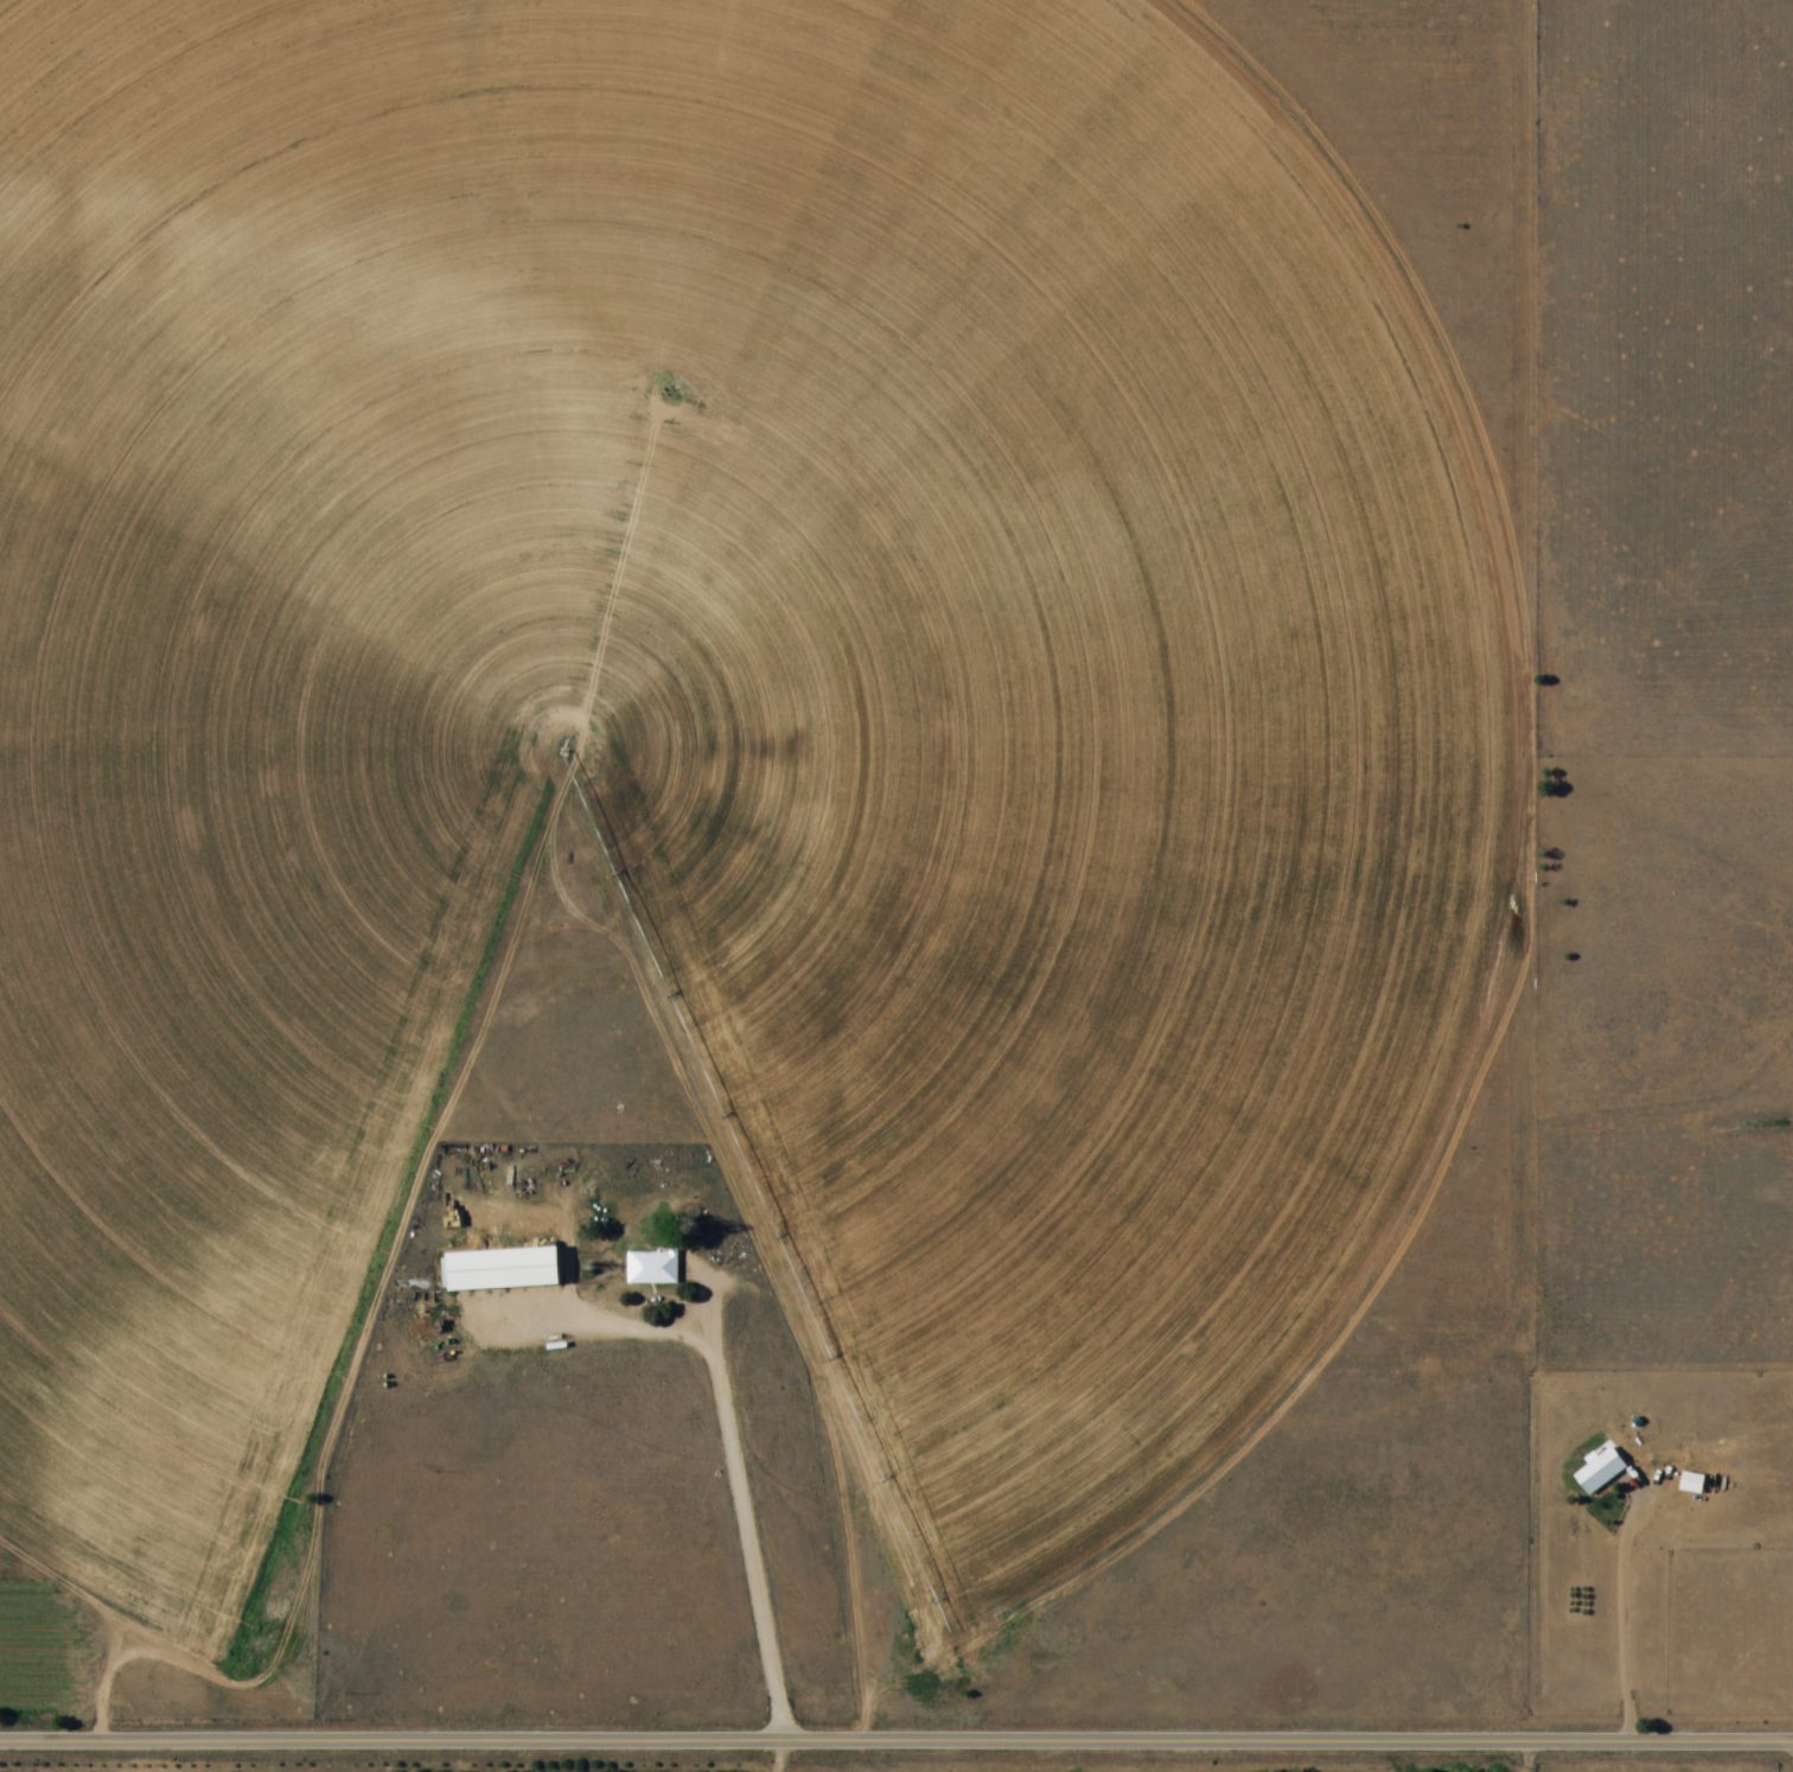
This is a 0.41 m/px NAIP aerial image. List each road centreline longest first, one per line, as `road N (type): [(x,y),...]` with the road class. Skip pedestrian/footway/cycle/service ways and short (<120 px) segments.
road 1 (tertiary): [(1792,1740),(0,1739)]

